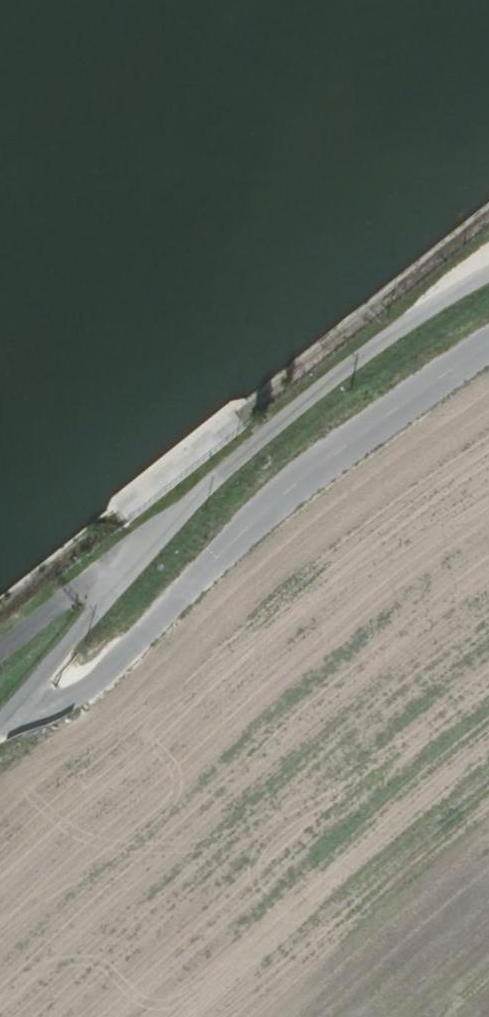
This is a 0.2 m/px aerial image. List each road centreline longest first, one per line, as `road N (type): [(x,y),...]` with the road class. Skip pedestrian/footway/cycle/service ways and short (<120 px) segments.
road 1 (unclassified): [(488,273),(387,333),(202,489),(0,712)]

